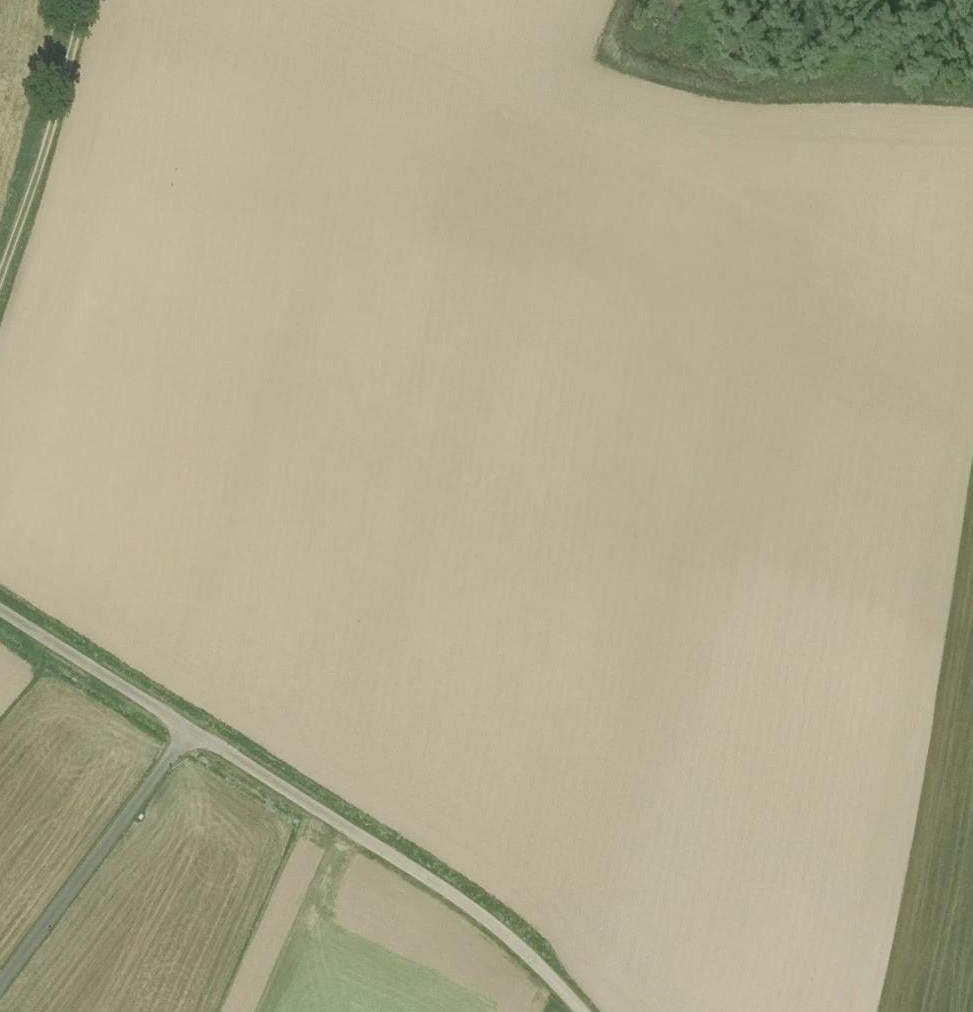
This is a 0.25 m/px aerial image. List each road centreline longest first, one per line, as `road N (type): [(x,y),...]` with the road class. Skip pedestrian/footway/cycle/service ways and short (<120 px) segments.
road 1 (unclassified): [(0,612),(444,890),(582,1011)]

